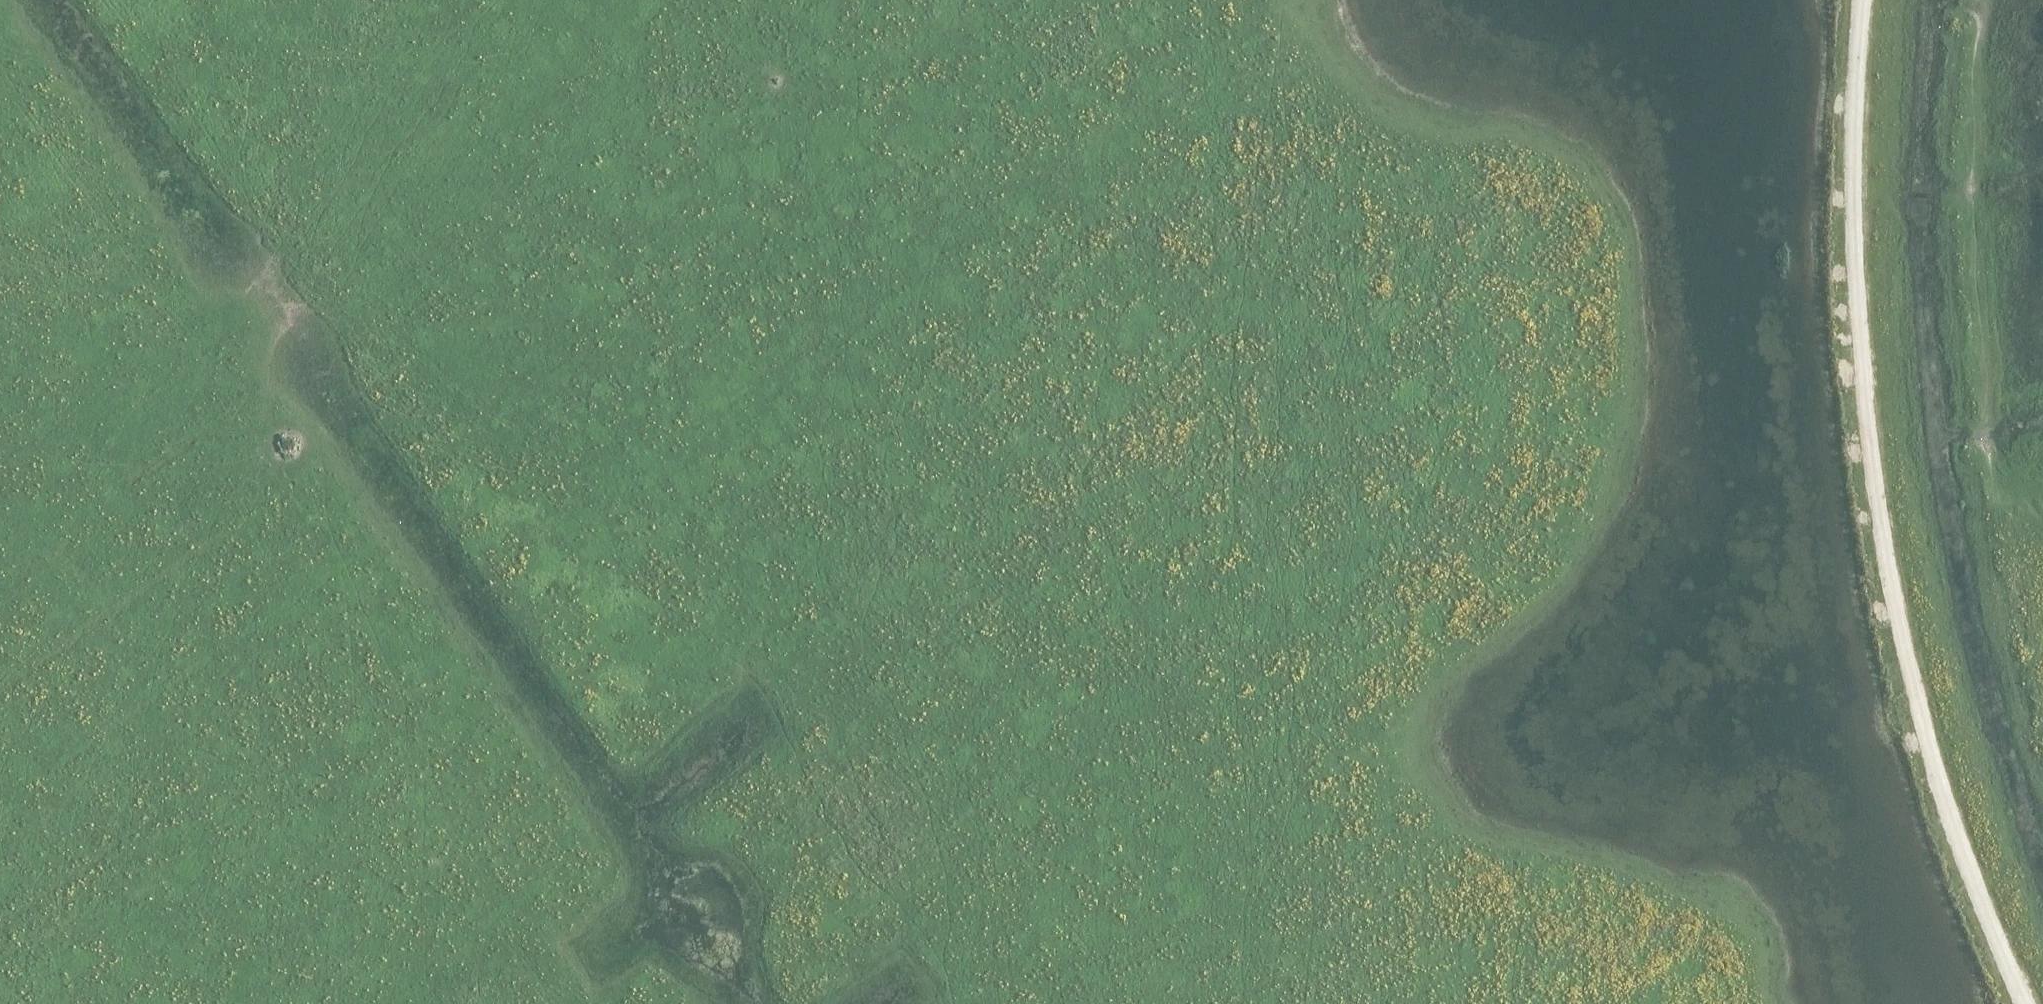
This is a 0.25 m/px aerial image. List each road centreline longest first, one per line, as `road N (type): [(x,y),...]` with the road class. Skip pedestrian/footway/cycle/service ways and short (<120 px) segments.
road 1 (track): [(2024,1003),(1932,766),(1887,555),(1858,337),(1862,0)]

